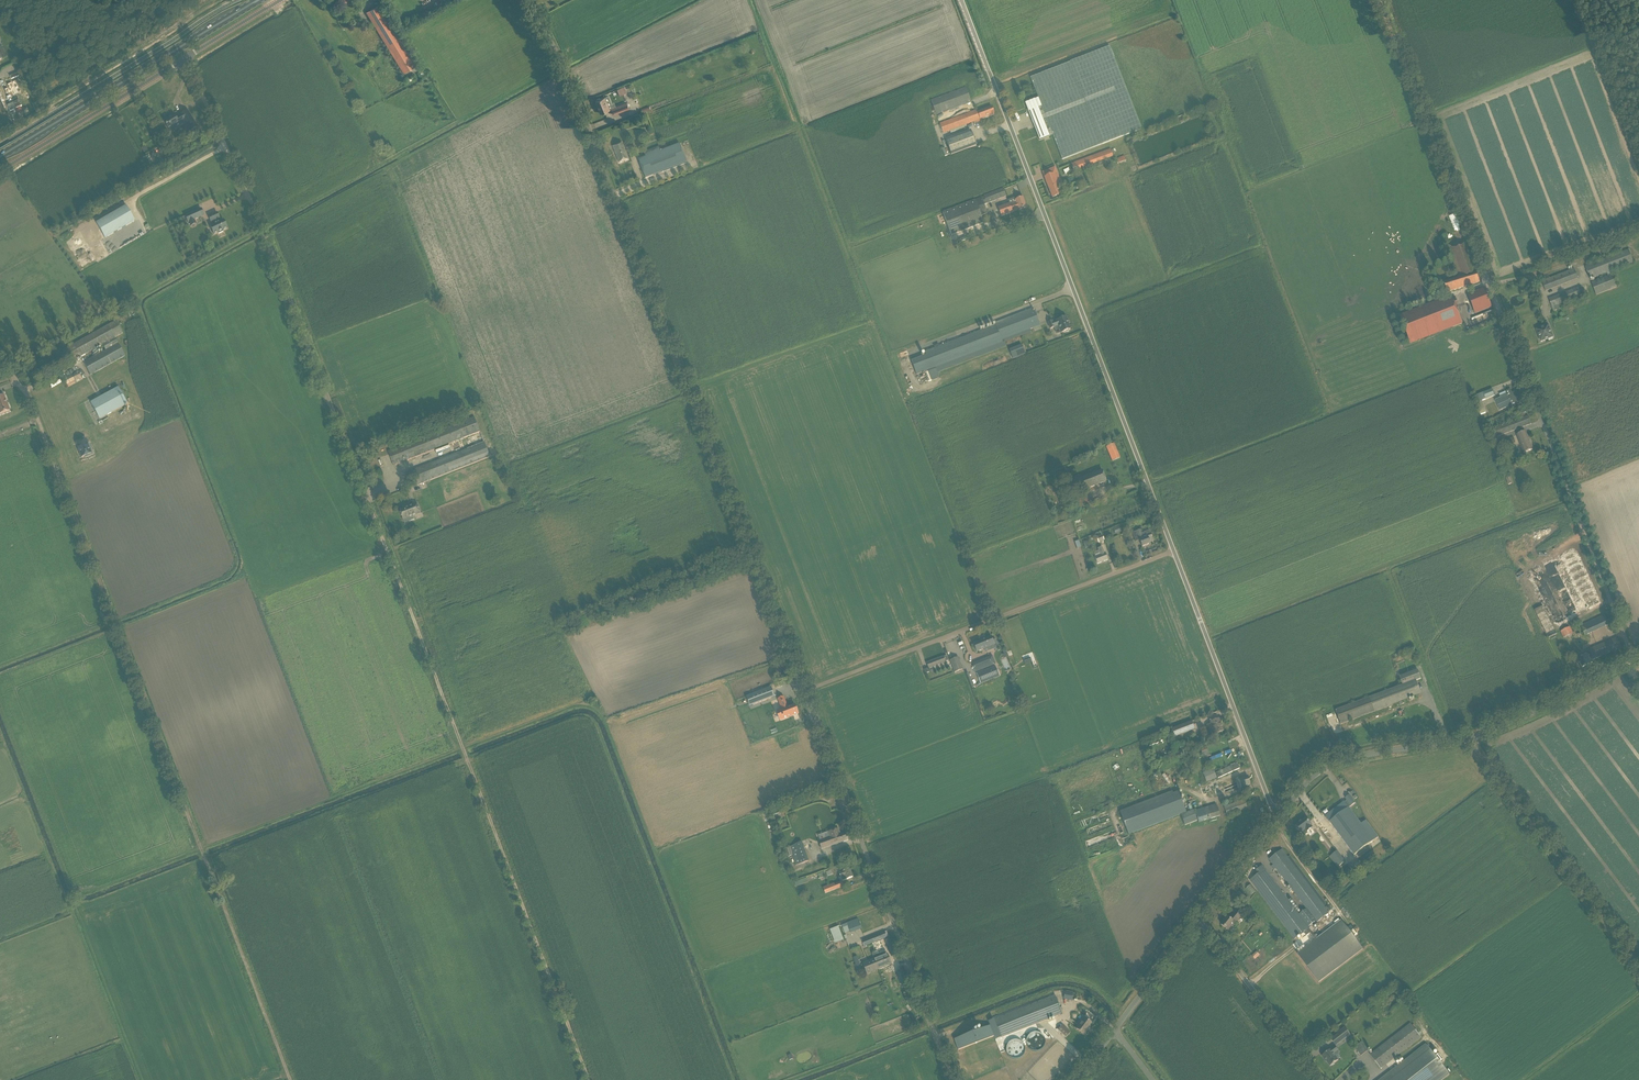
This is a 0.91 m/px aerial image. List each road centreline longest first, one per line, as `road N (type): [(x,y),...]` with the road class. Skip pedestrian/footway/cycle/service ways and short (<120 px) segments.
road 1 (unclassified): [(951,1079),(576,97),(530,0)]
road 2 (unclassified): [(1278,818),(963,0)]
road 3 (track): [(22,387),(291,1079)]
road 4 (track): [(591,1079),(374,508)]
road 5 (track): [(1573,500),(1379,0)]
road 6 (unclassified): [(374,508),(184,59)]
road 7 (track): [(804,692),(1176,554)]
road 8 (unclassified): [(1278,818),(1307,784),(1348,759),(1479,736),(1556,704),(1630,657)]
road 9 (primary): [(0,157),(258,0)]
road 10 (track): [(1638,968),(1468,739)]
road 11 (unclassified): [(0,170),(184,59)]
road 12 (unclassified): [(1317,1079),(1197,924)]
road 13 (unclassified): [(1078,1079),(1197,924)]
road 14 (unclassified): [(1630,657),(1573,500)]
road 15 (unclassified): [(1197,924),(1278,818)]

